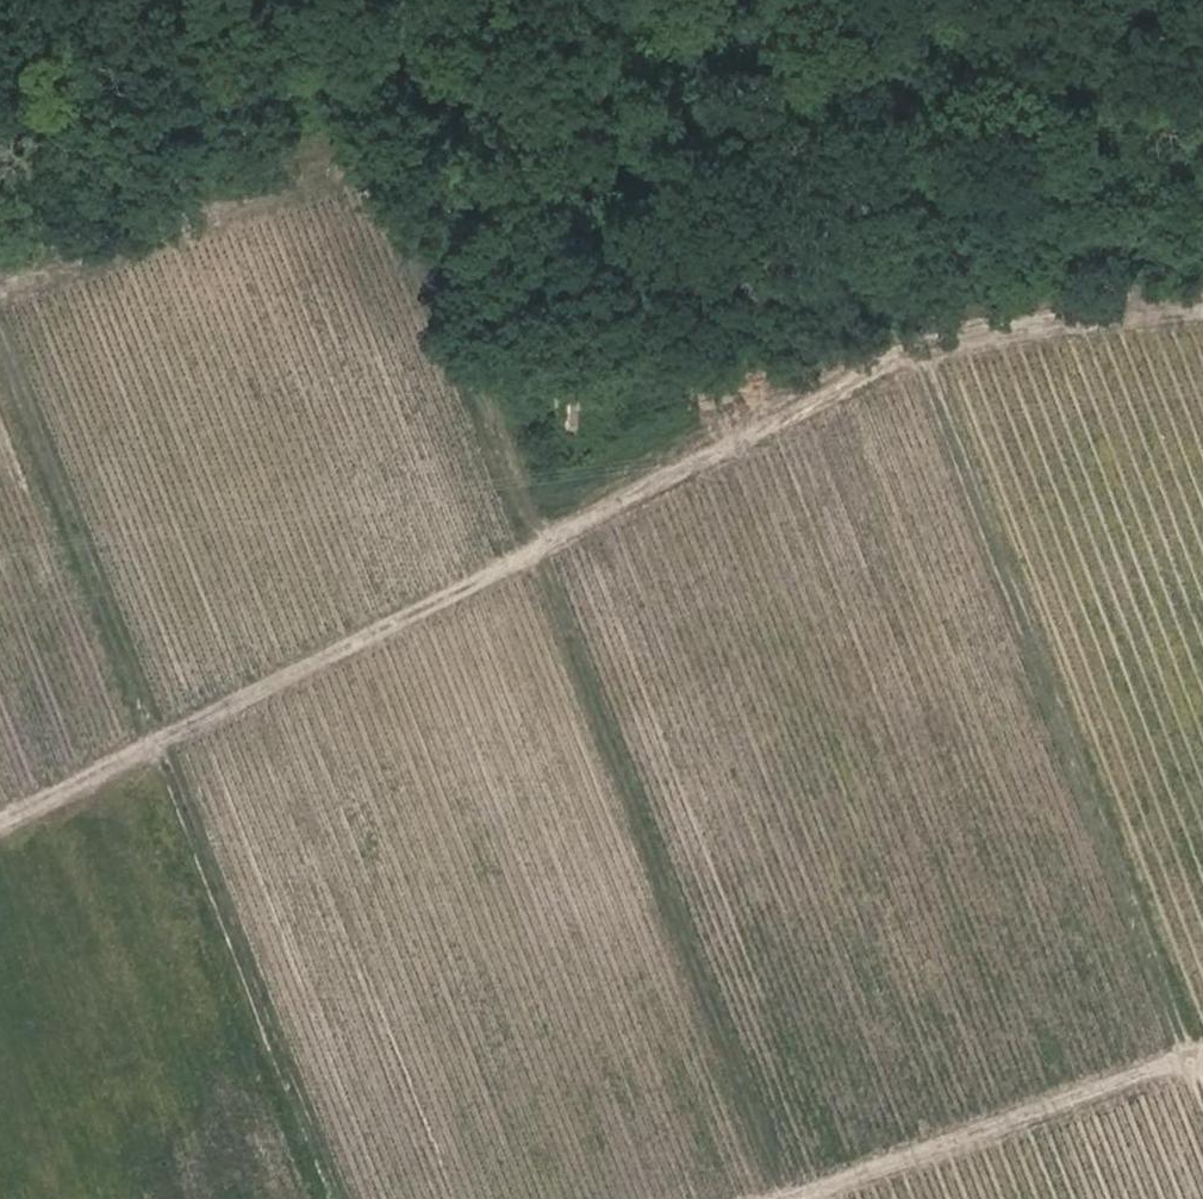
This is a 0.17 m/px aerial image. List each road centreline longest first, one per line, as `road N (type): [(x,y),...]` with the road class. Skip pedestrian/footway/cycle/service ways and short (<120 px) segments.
road 1 (track): [(778,1198),(1202,1048)]

